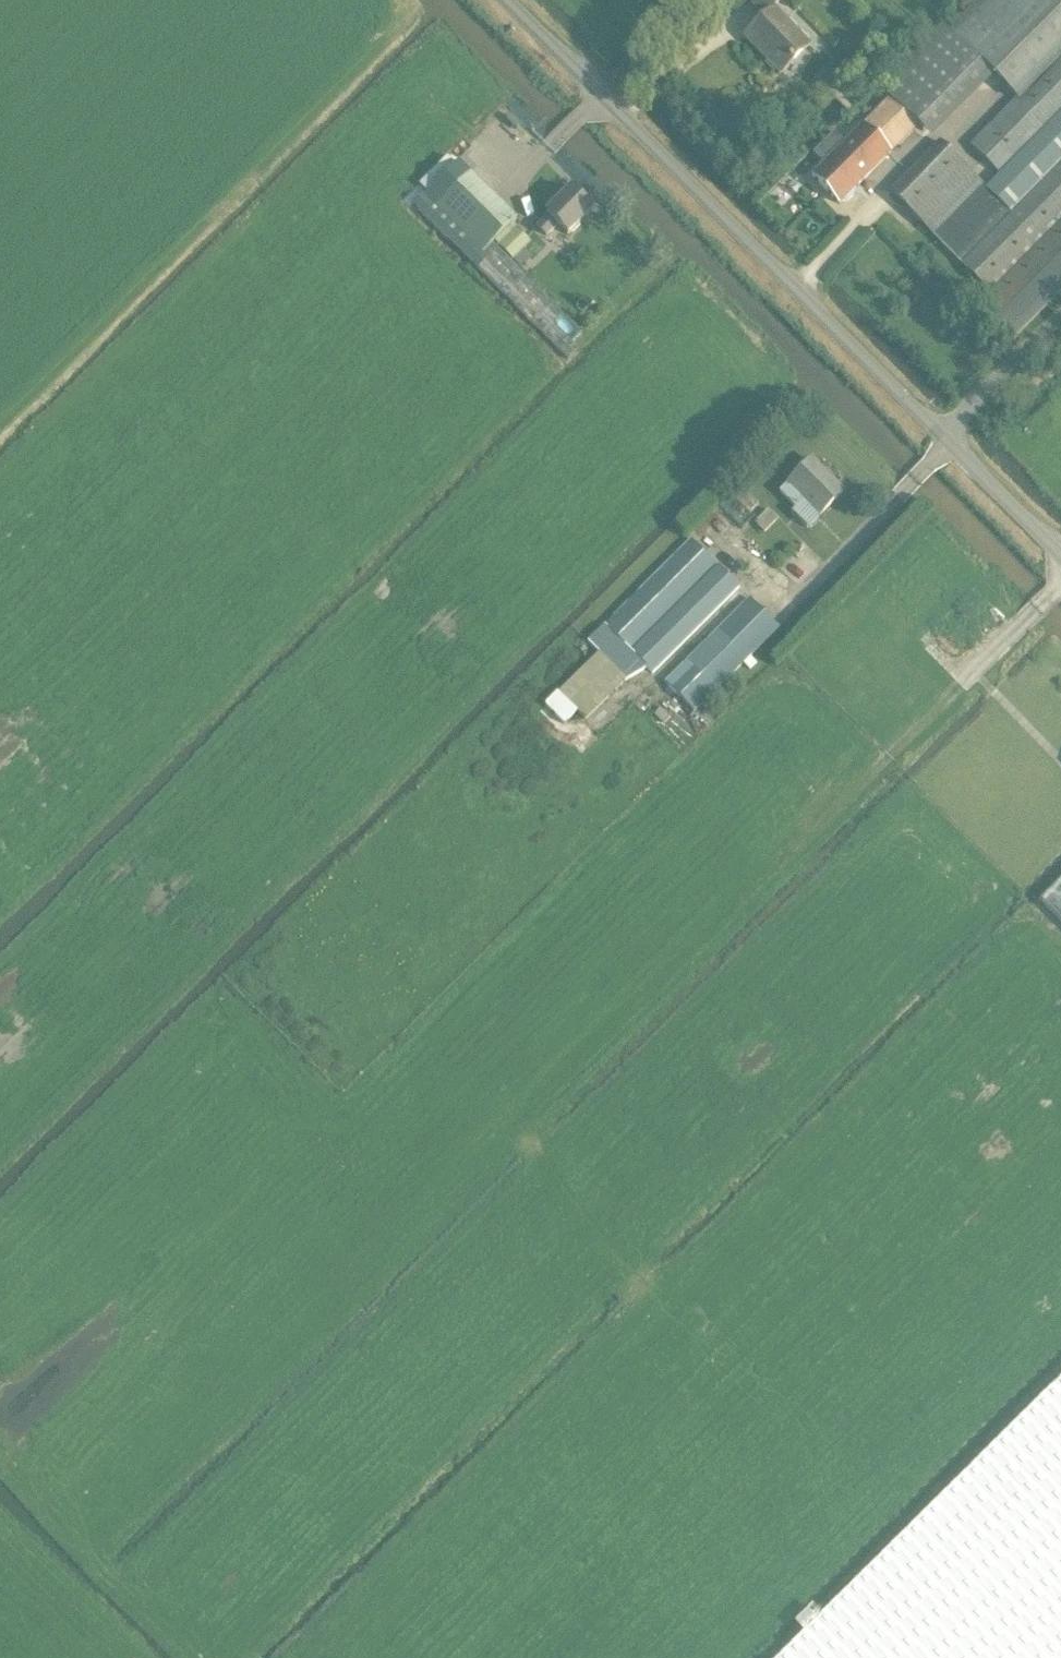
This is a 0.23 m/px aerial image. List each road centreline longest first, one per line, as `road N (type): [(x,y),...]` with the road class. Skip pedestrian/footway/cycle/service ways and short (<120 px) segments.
road 1 (track): [(624,1271),(517,1135),(1060,581)]
road 2 (unclassified): [(1060,559),(507,0)]

